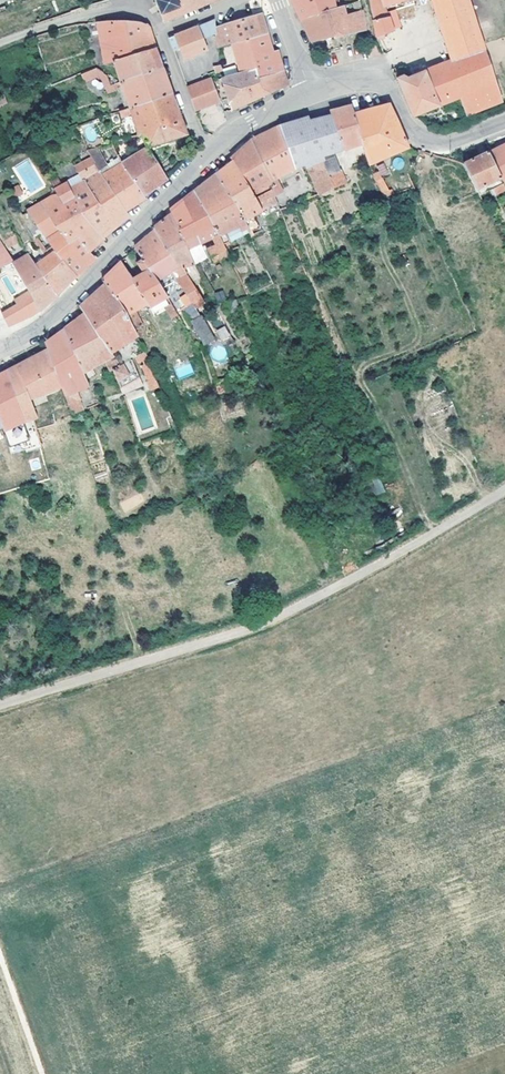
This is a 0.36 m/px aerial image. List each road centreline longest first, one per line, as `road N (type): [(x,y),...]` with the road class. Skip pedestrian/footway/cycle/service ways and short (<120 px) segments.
road 1 (tertiary): [(206,157),(52,317),(0,347)]
road 2 (tertiary): [(312,92),(378,81),(414,131),(438,144),(504,123)]
road 3 (residential): [(160,32),(149,15),(132,7),(0,44)]
road 4 (residential): [(206,157),(160,32)]
road 5 (tertiary): [(312,92),(251,121),(206,157)]

